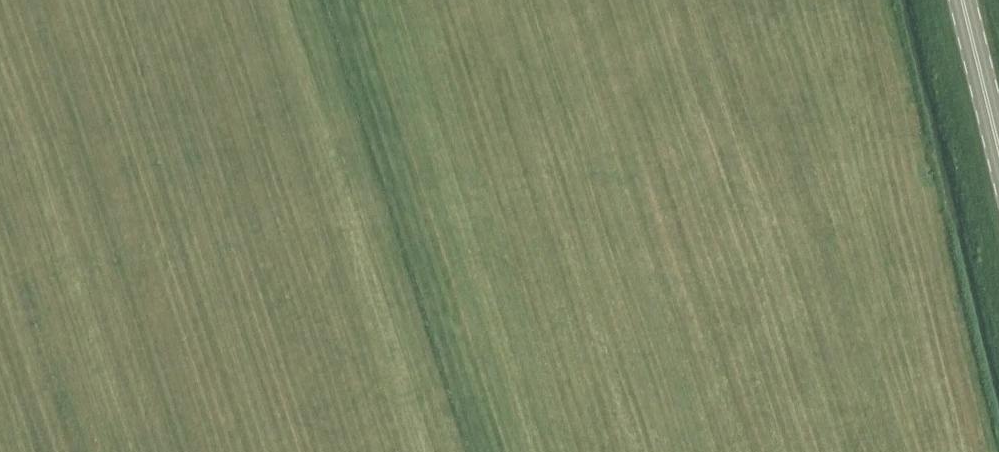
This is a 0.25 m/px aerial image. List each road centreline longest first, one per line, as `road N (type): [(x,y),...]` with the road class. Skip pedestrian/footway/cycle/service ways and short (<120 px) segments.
road 1 (primary): [(998,148),(963,0)]

